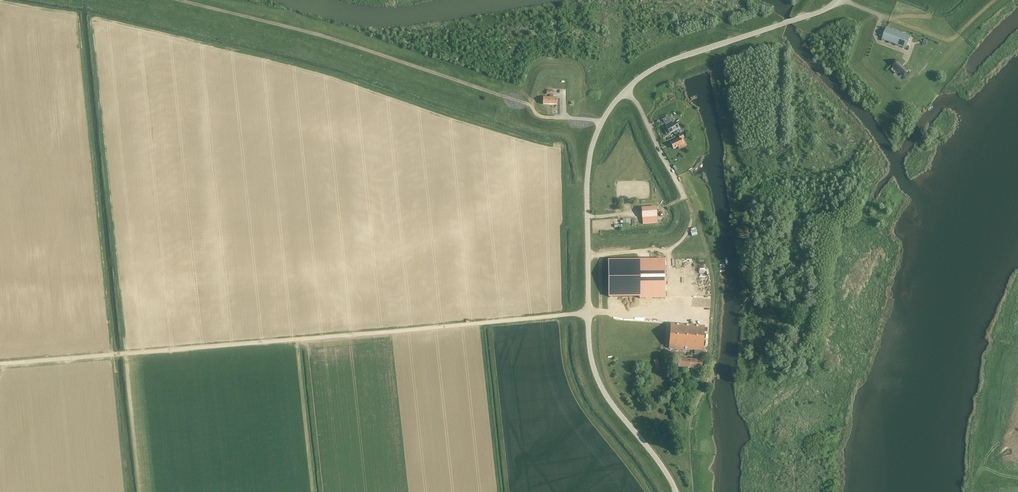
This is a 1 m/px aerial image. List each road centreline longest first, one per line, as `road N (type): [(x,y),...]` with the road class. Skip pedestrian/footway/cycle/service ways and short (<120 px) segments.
road 1 (track): [(0,364),(587,312)]
road 2 (unclassified): [(676,491),(604,392),(590,350),(588,167),(599,125),(627,88)]
road 3 (track): [(521,90),(531,105),(327,34),(182,0)]
road 4 (track): [(588,255),(601,255),(611,383),(686,491)]
road 5 (unclassified): [(627,88),(684,56),(840,0)]
road 6 (track): [(601,255),(673,246),(693,229),(668,165)]

